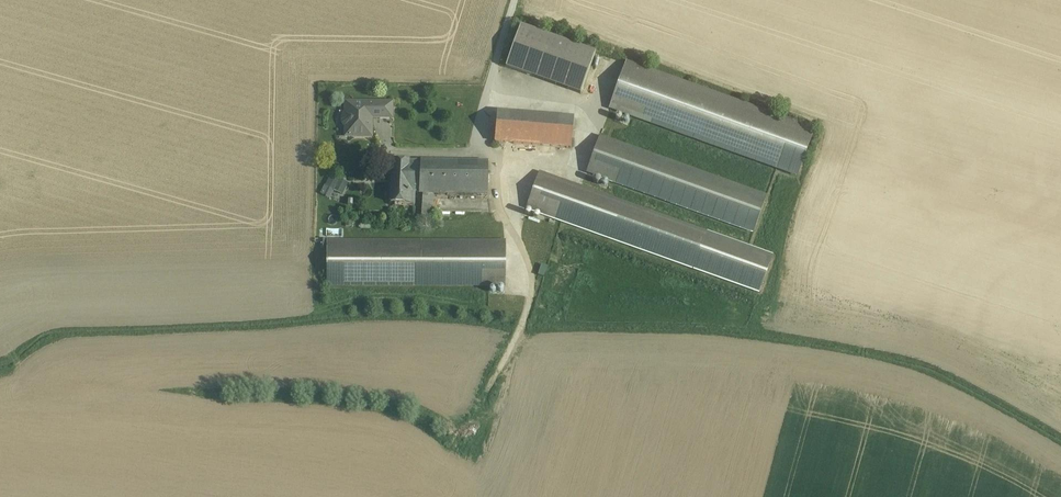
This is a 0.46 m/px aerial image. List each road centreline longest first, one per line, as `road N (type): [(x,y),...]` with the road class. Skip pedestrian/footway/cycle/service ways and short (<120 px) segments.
road 1 (track): [(488,423),(485,407),(530,304),(530,280),(504,222),(507,169)]

